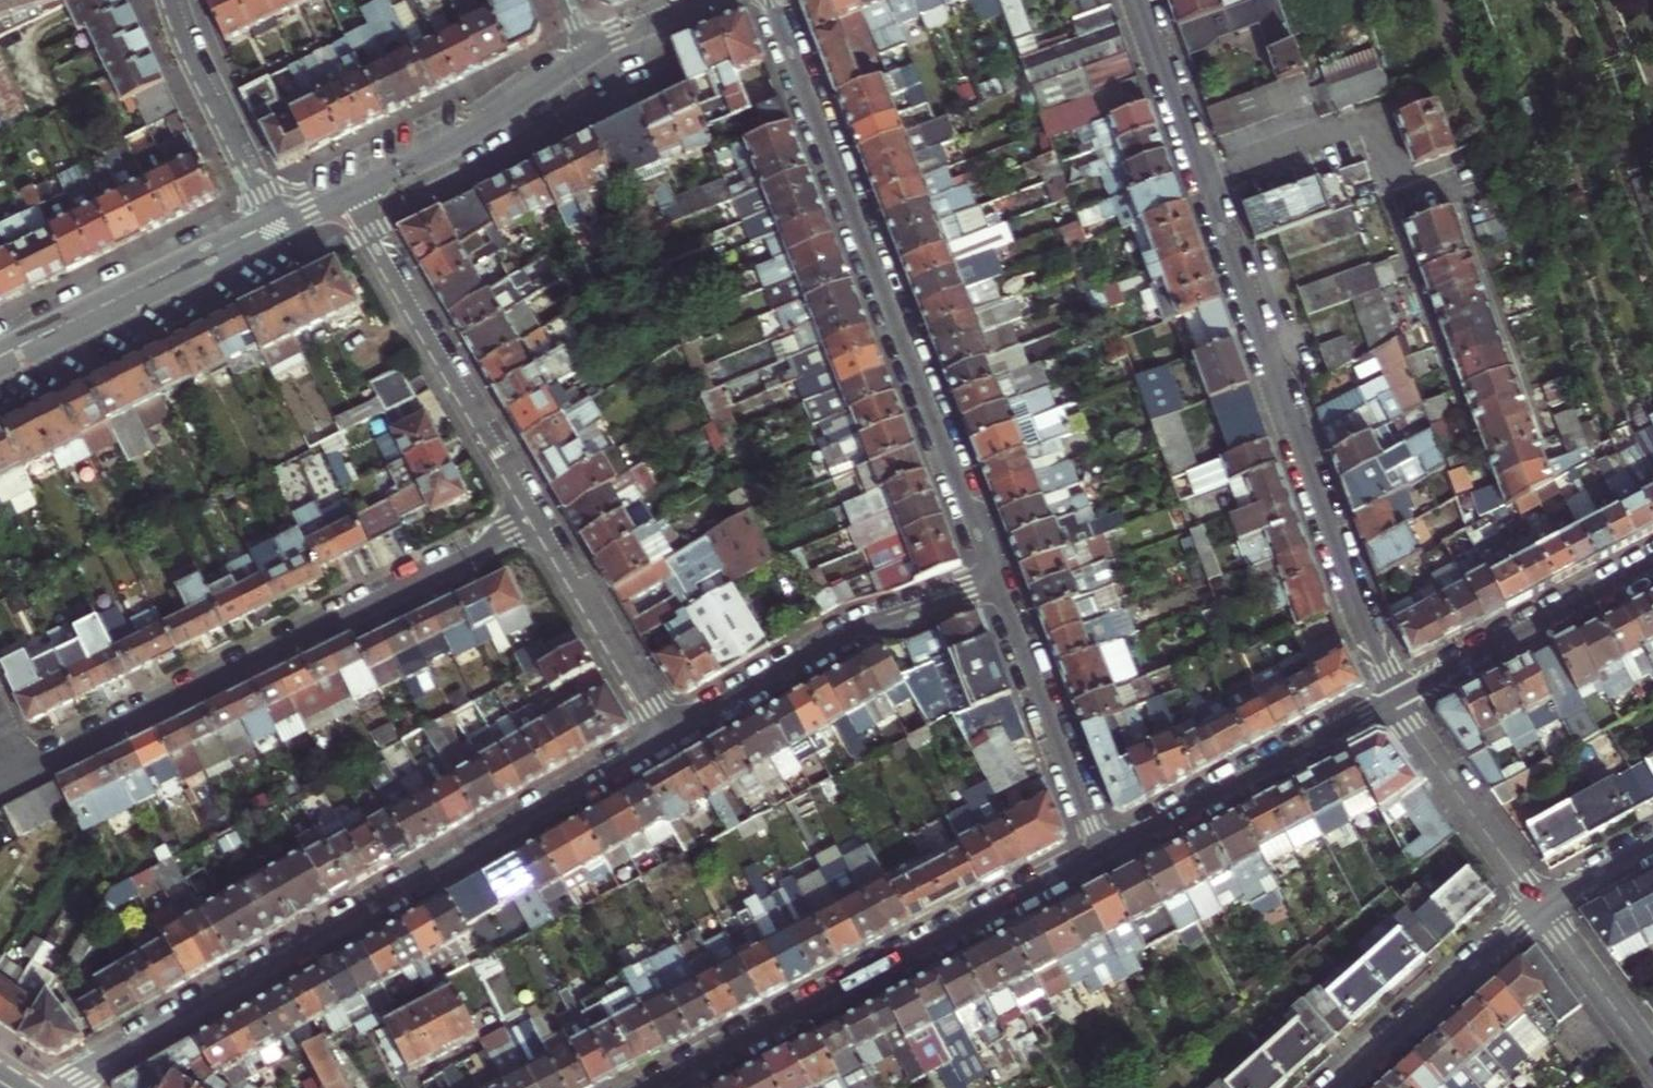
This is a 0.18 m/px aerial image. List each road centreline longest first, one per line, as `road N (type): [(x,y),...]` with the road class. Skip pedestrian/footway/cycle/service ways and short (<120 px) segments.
road 1 (residential): [(1138,0),(1393,698)]
road 2 (residential): [(53,1087),(669,739)]
road 3 (residential): [(996,580),(769,0)]
road 4 (residential): [(0,771),(536,517)]
road 5 (residential): [(1101,851),(650,1087)]
road 6 (residential): [(347,194),(536,517)]
road 7 (residential): [(669,739),(866,627),(996,580)]
road 8 (residential): [(1393,698),(1101,851)]
road 9 (tertiary): [(0,356),(274,222)]
road 10 (residential): [(1652,562),(1393,698)]
road 11 (residential): [(1101,851),(996,580)]
road 12 (tertiary): [(347,194),(472,133),(589,54)]
road 13 (residential): [(1338,1087),(1540,908)]
road 14 (residential): [(536,517),(669,739)]
road 15 (residential): [(1540,908),(1393,698)]
road 16 (residential): [(274,222),(170,0)]
road 17 (residential): [(1652,1062),(1540,908)]
road 18 (residential): [(1540,908),(1652,843)]
road 19 (tertiary): [(589,54),(703,0)]

